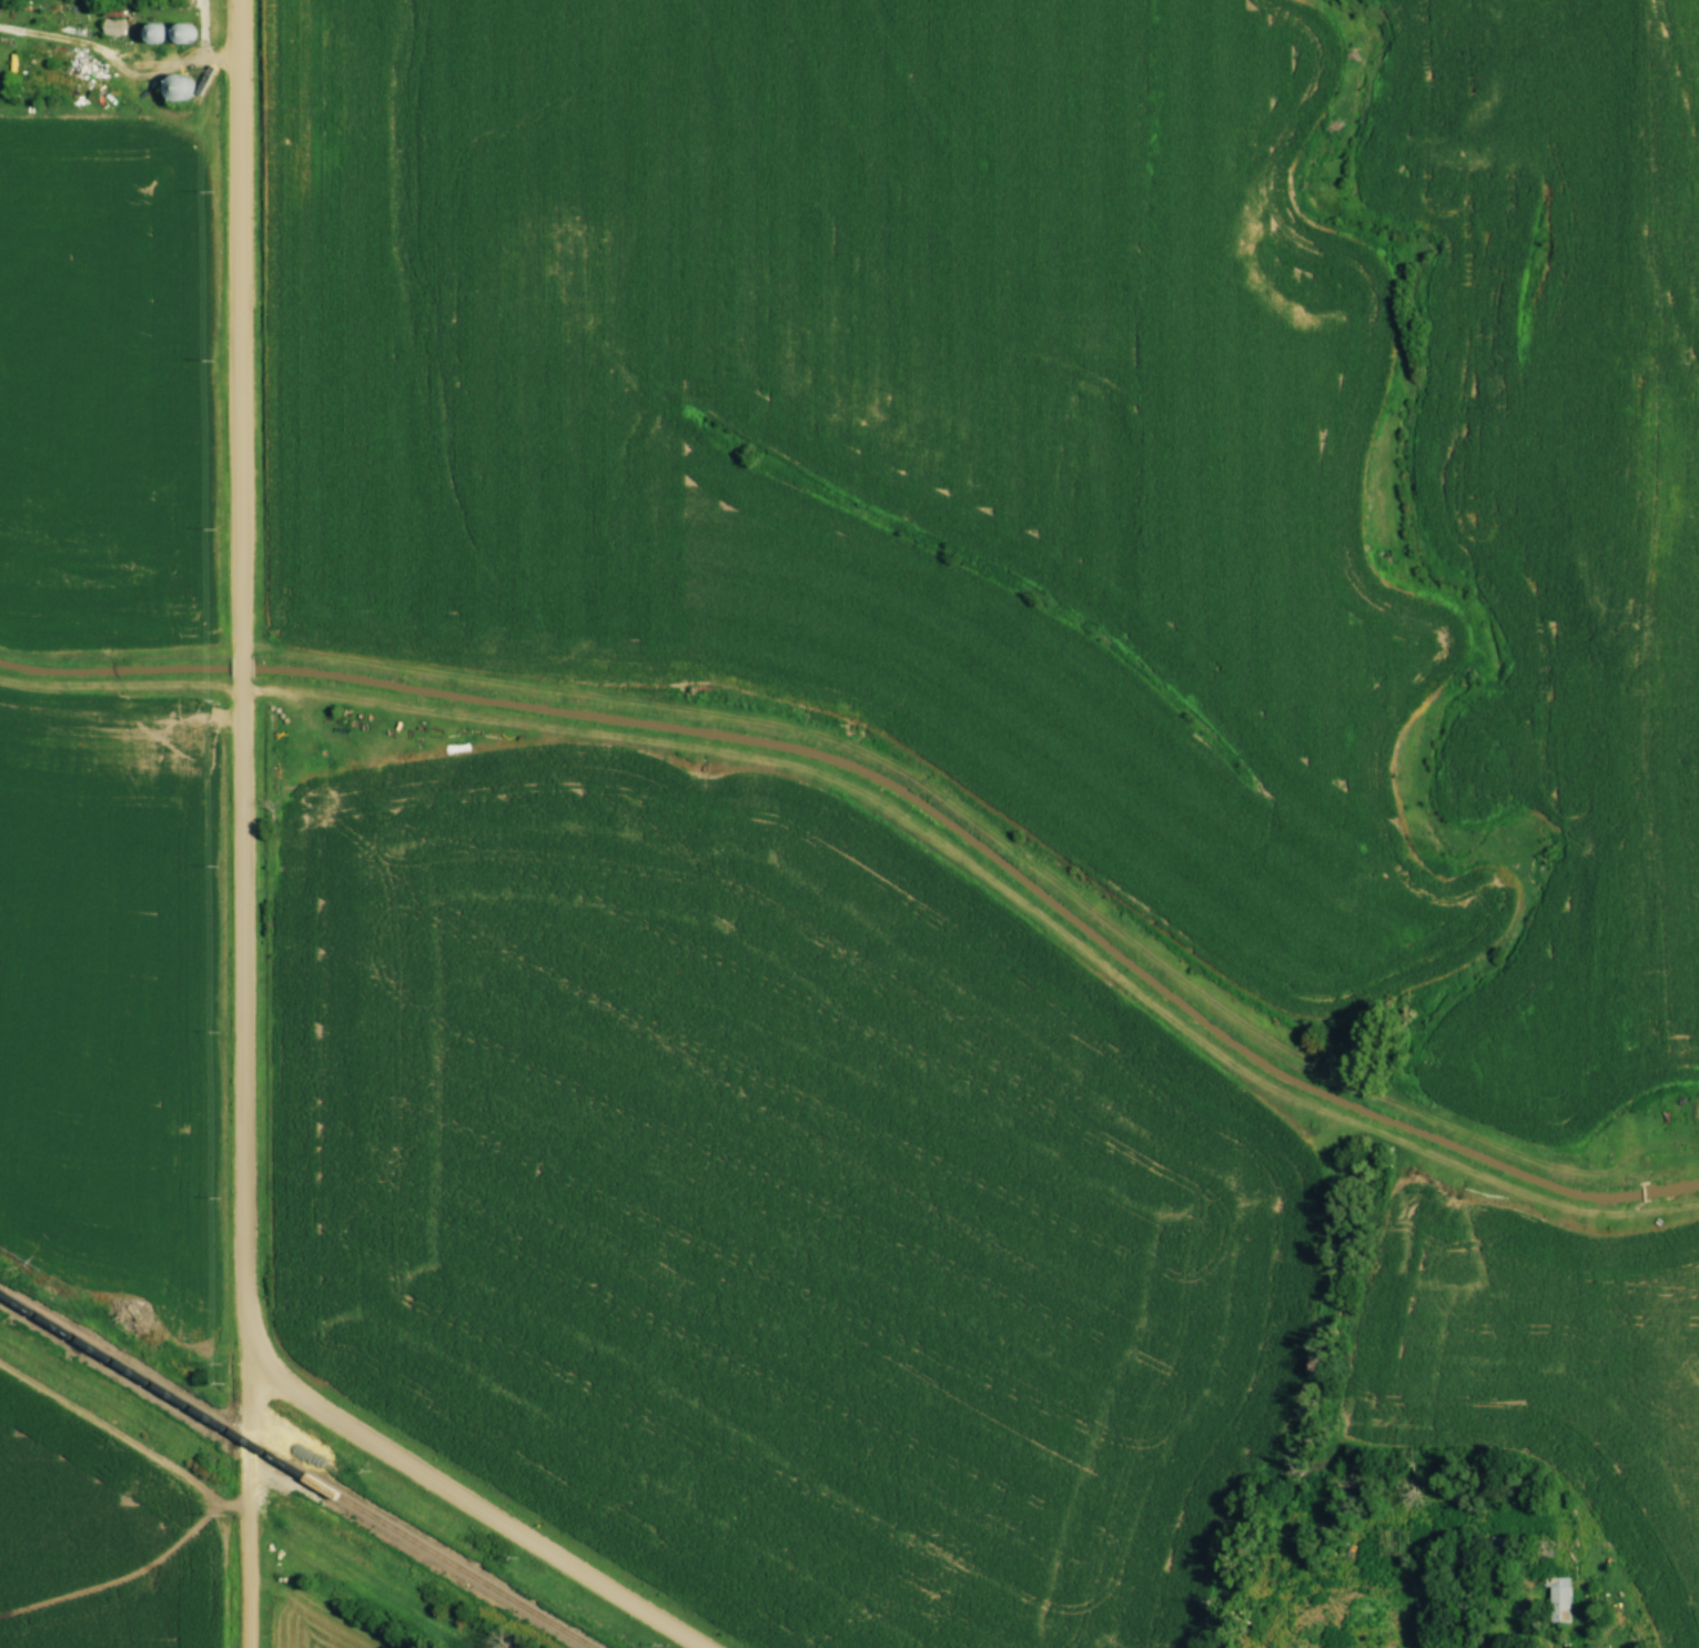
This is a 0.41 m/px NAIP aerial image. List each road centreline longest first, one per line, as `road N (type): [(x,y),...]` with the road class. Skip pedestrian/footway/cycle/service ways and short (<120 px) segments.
road 1 (tertiary): [(251,1353),(242,1317),(238,0)]
road 2 (tertiary): [(251,1353),(312,1407),(701,1647)]

